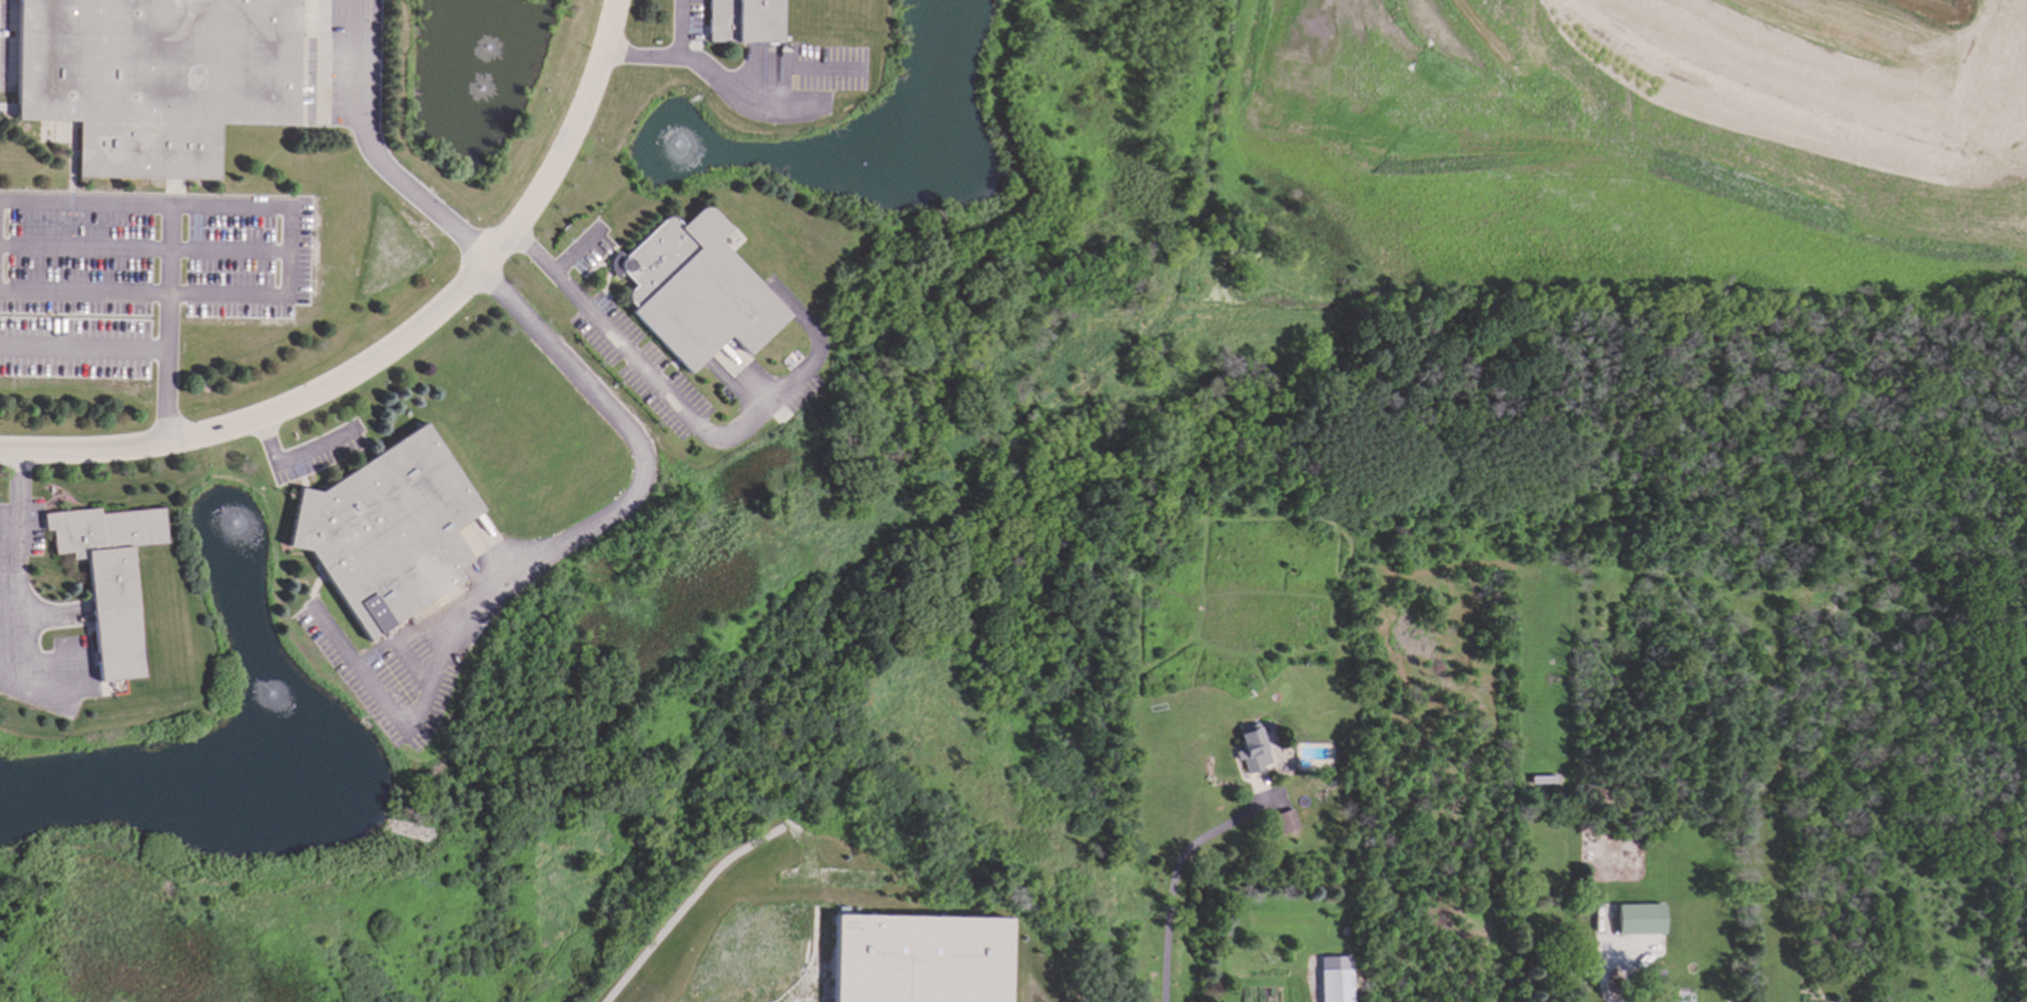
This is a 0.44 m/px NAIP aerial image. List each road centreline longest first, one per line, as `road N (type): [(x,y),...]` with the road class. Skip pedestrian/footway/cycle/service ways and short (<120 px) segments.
road 1 (residential): [(617,0),(583,112),(525,217),(432,319),(322,392)]
road 2 (residential): [(1574,0),(1637,44),(1872,134),(1957,158),(2026,144)]
road 3 (residential): [(322,392),(261,420),(147,449),(0,453)]

